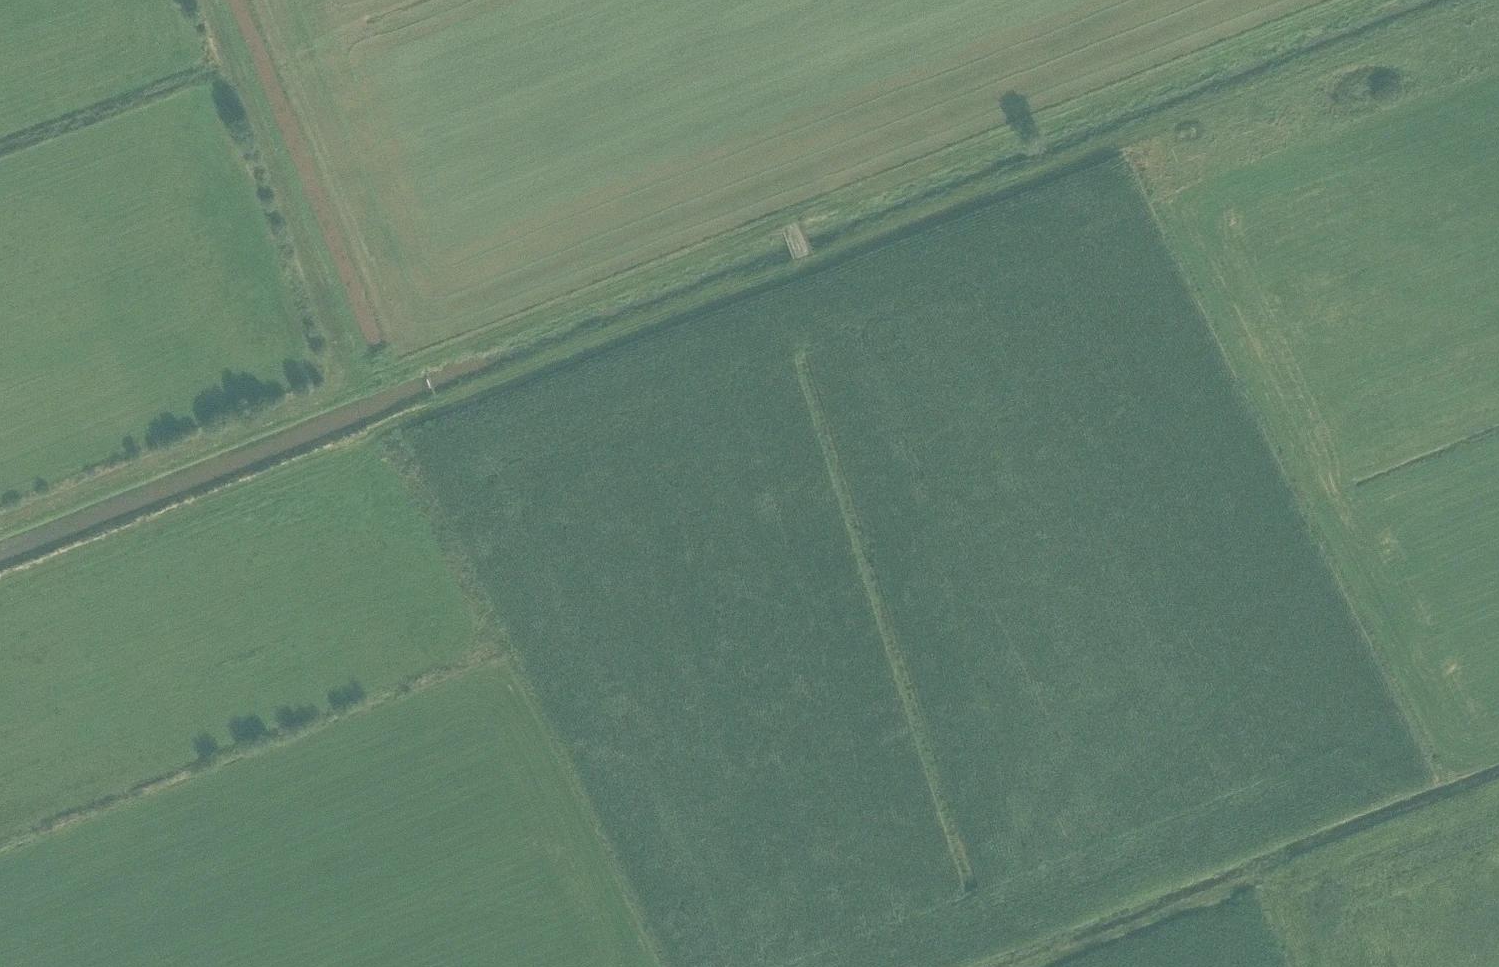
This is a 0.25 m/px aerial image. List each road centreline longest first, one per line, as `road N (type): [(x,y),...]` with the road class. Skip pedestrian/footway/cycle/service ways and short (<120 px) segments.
road 1 (track): [(0,520),(1337,0)]

